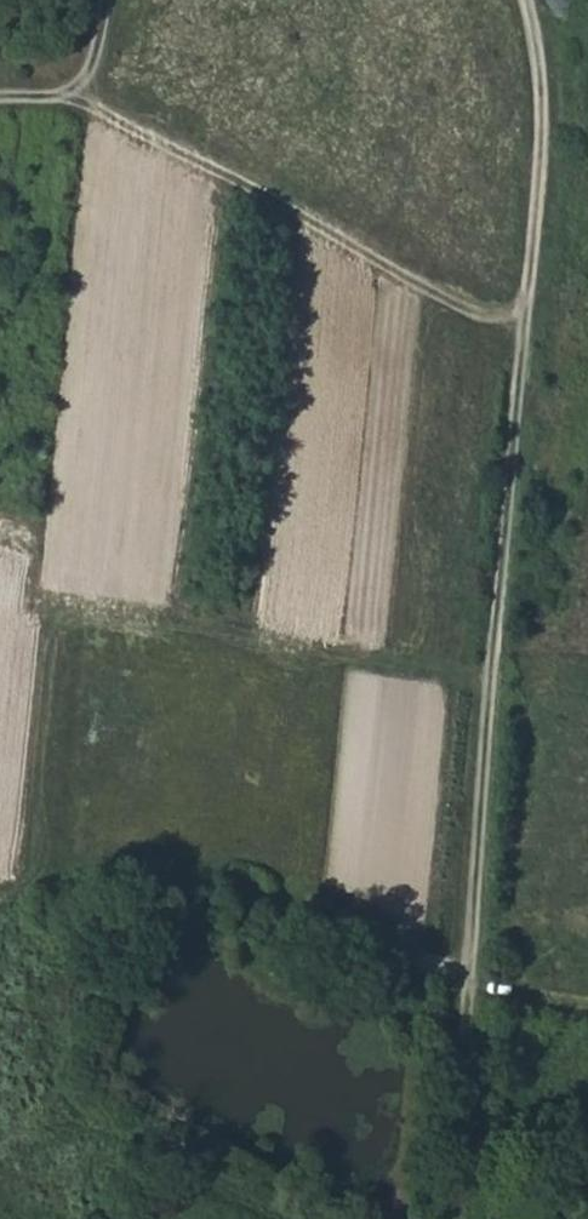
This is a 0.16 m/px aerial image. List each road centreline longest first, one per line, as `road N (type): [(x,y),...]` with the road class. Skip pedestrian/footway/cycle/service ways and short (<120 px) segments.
road 1 (track): [(525,0),(545,103),(471,834),(446,1218)]
road 2 (track): [(70,93),(486,322),(524,316)]
road 3 (track): [(0,886),(97,881),(268,890),(306,900),(401,955),(463,970)]
road 4 (track): [(104,0),(92,66),(70,93),(0,96)]
road 5 (track): [(565,1218),(526,1174),(495,1156),(451,1151)]

